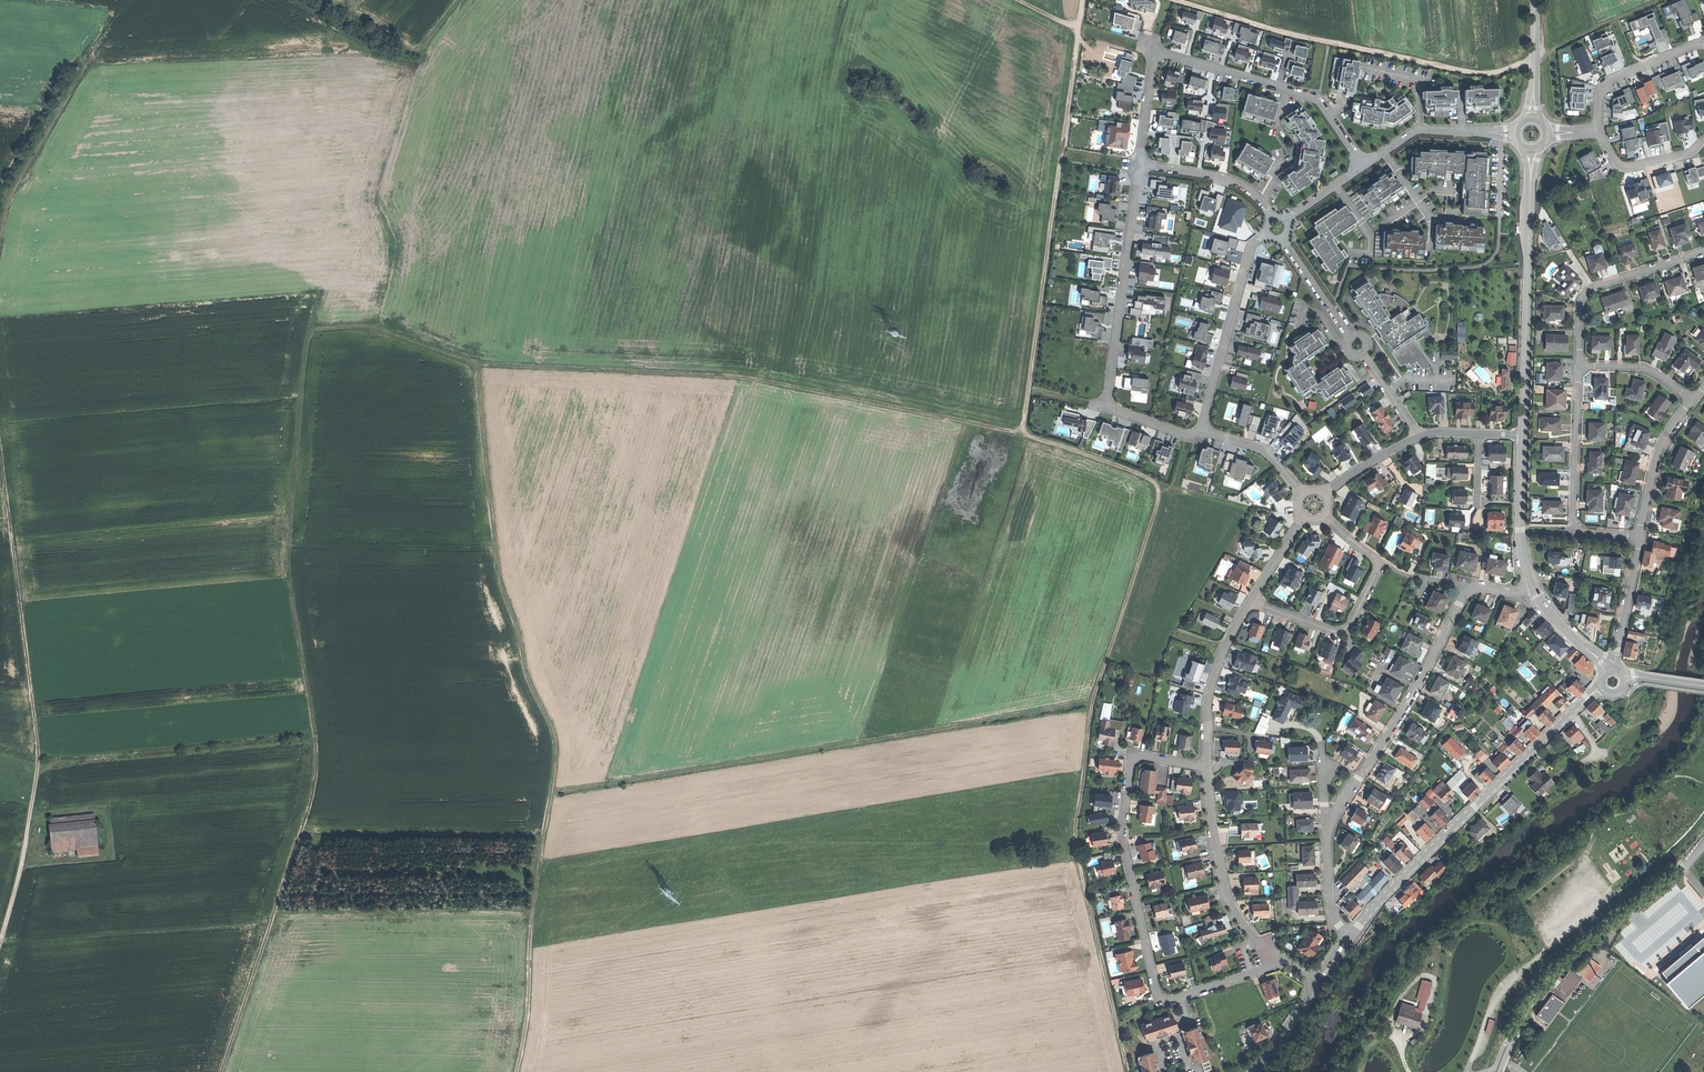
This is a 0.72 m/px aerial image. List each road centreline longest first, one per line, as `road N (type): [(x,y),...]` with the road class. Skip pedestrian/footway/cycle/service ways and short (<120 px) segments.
road 1 (track): [(1129,1071),(1075,833),(1094,699),(1158,499),(1154,480),(1023,433),(763,381),(476,364),(501,584),(556,749),(516,1071)]
road 2 (track): [(476,364),(365,326),(311,335),(289,554),(316,783),(222,1071)]
road 3 (residential): [(1206,767),(1144,757),(1130,764),(1124,842),(1160,996),(1172,1002),(1287,964)]
road 4 (track): [(1084,0),(1023,433)]
road 5 (track): [(0,444),(39,748),(29,828)]
road 6 (track): [(1534,57),(1473,73),(1174,0)]
road 7 (tertiary): [(1348,937),(1601,687)]
road 8 (unclassified): [(1703,844),(1554,974),(1523,1016),(1500,1071)]
road 9 (residential): [(1470,590),(1329,826)]
road 10 (secondary): [(1522,436),(1529,183)]
road 11 (residential): [(1363,167),(1314,98),(1158,55)]
road 12 (residential): [(1139,165),(1109,405)]
road 13 (residential): [(1579,366),(1573,522),(1580,531),(1638,537)]
road 14 (residential): [(1287,964),(1251,936),(1228,899),(1206,767)]
road 15 (residential): [(1200,432),(1250,249),(1266,233)]
road 16 (residential): [(1703,251),(1590,288),(1580,307),(1579,366)]
road 17 (track): [(83,70),(10,203),(0,244)]
road 18 (residential): [(1250,601),(1341,630),(1378,571),(1376,558)]
road 19 (residential): [(1206,767),(1211,688),(1250,601)]
road 20 (secondary): [(1532,588),(1520,541),(1522,436)]
road 21 (residential): [(1703,45),(1603,87),(1601,131)]
road 22 (residential): [(1638,537),(1655,458),(1692,401)]
road 23 (residential): [(1139,165),(1230,181),(1272,217)]
road 24 (track): [(1534,57),(1665,0)]
road 25 (residential): [(1614,669),(1638,537)]
road 26 (residential): [(1601,131),(1625,167),(1687,154),(1703,141)]
road 27 (residential): [(1200,432),(1261,451),(1303,494)]
road 28 (residential): [(1579,366),(1652,371),(1692,401)]
road 29 (residential): [(1283,238),(1351,338)]

